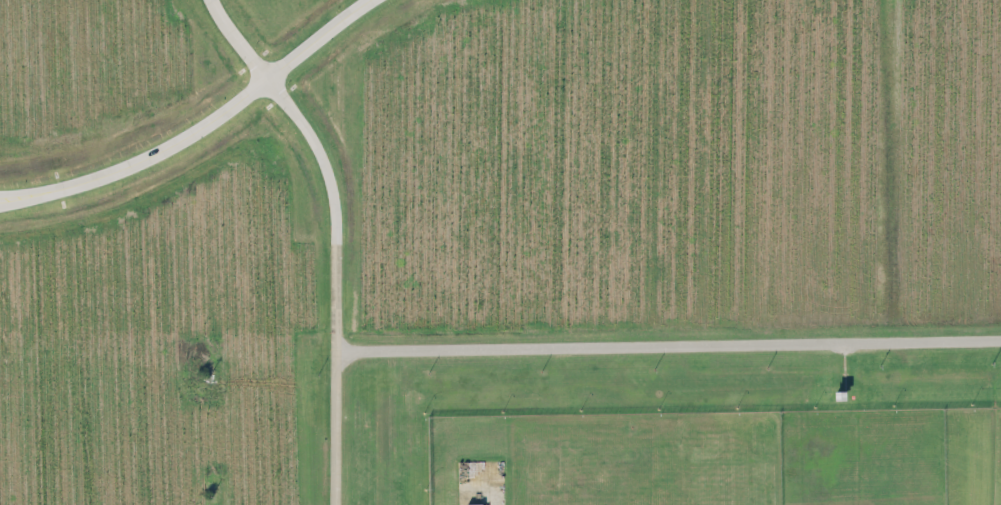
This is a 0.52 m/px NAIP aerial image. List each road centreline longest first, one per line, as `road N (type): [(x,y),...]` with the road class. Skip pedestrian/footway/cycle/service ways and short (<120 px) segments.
road 1 (tertiary): [(0,200),(92,180),(151,152),(266,78),(362,0)]

